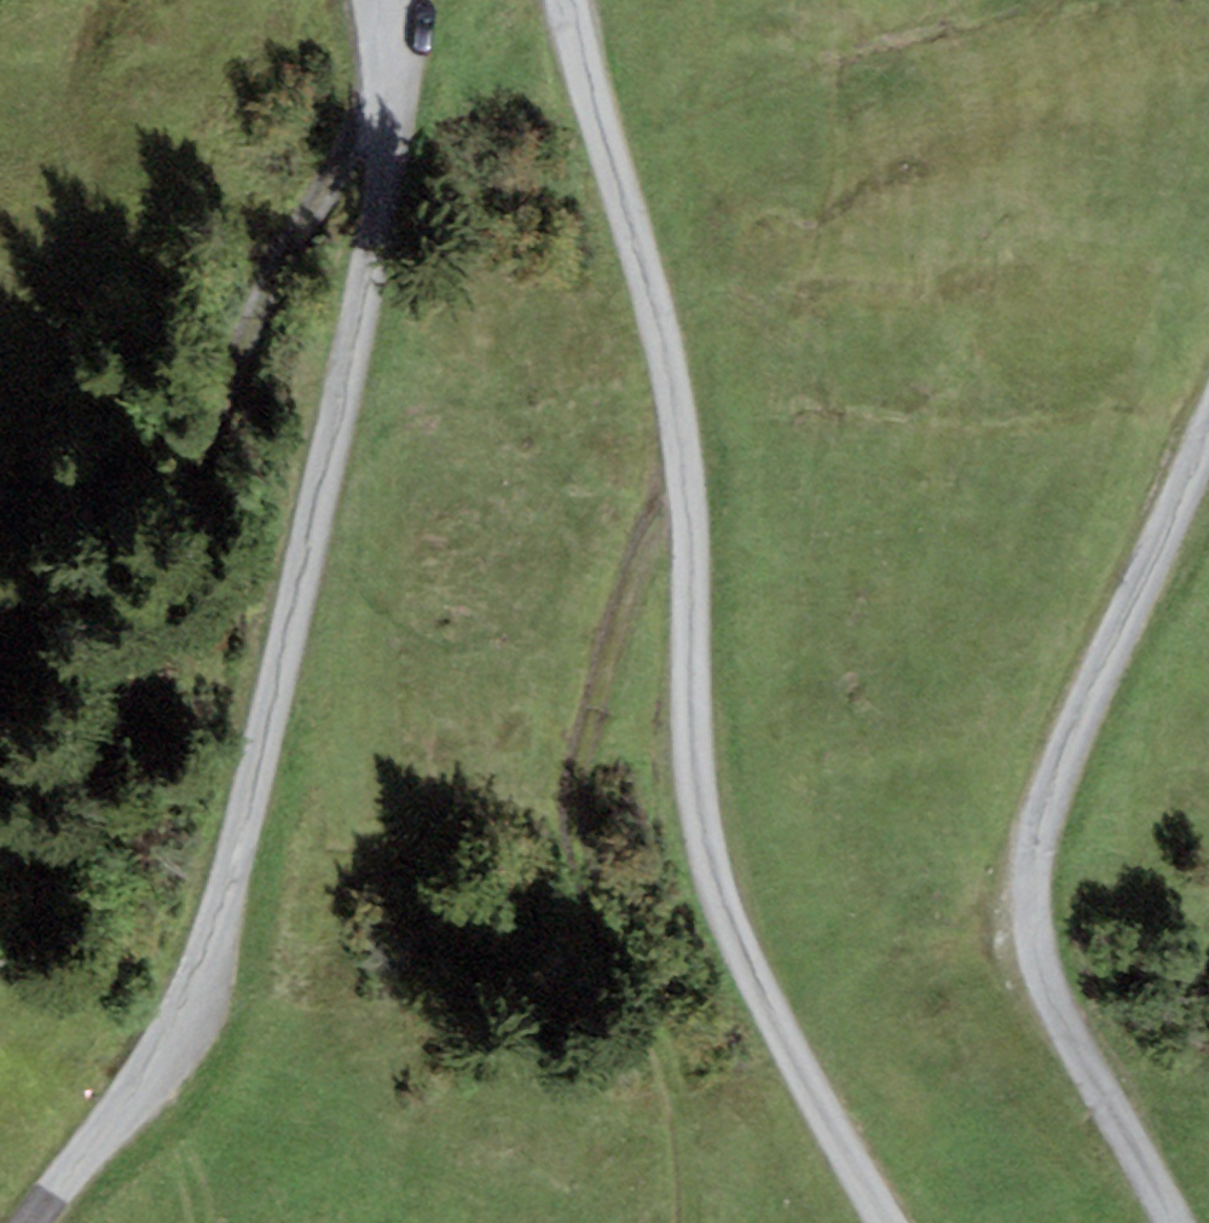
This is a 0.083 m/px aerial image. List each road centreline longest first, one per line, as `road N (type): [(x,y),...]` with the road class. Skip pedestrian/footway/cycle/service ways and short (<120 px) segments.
road 1 (unclassified): [(40,1222),(169,1059),(227,906),(404,167),(394,0)]
road 2 (unclassified): [(584,0),(675,379),(697,815),(763,984),(889,1222)]
road 3 (track): [(0,960),(402,123)]
road 4 (unclassified): [(1173,1222),(1033,932),(1051,814),(1208,434)]

